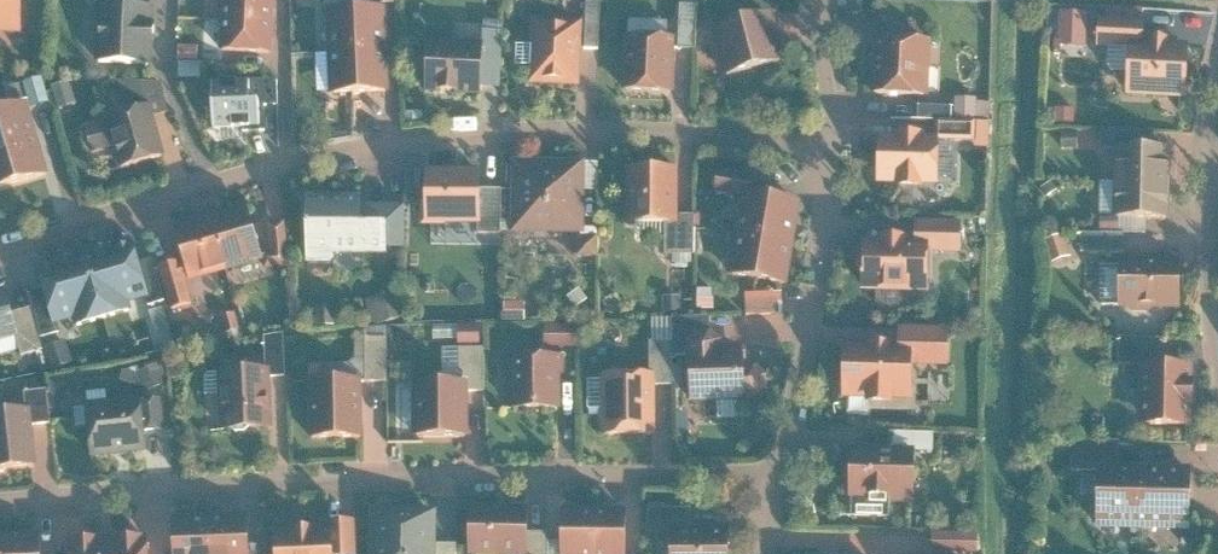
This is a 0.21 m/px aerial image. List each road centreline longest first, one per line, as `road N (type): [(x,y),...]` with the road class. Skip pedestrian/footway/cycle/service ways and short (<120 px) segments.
road 1 (residential): [(0,243),(330,153),(423,139),(595,132),(833,152)]
road 2 (residential): [(0,507),(296,479),(781,482)]
road 3 (residential): [(833,152),(829,221),(781,482)]
road 4 (residential): [(816,0),(833,152)]
road 5 (residential): [(1211,180),(1217,328)]

